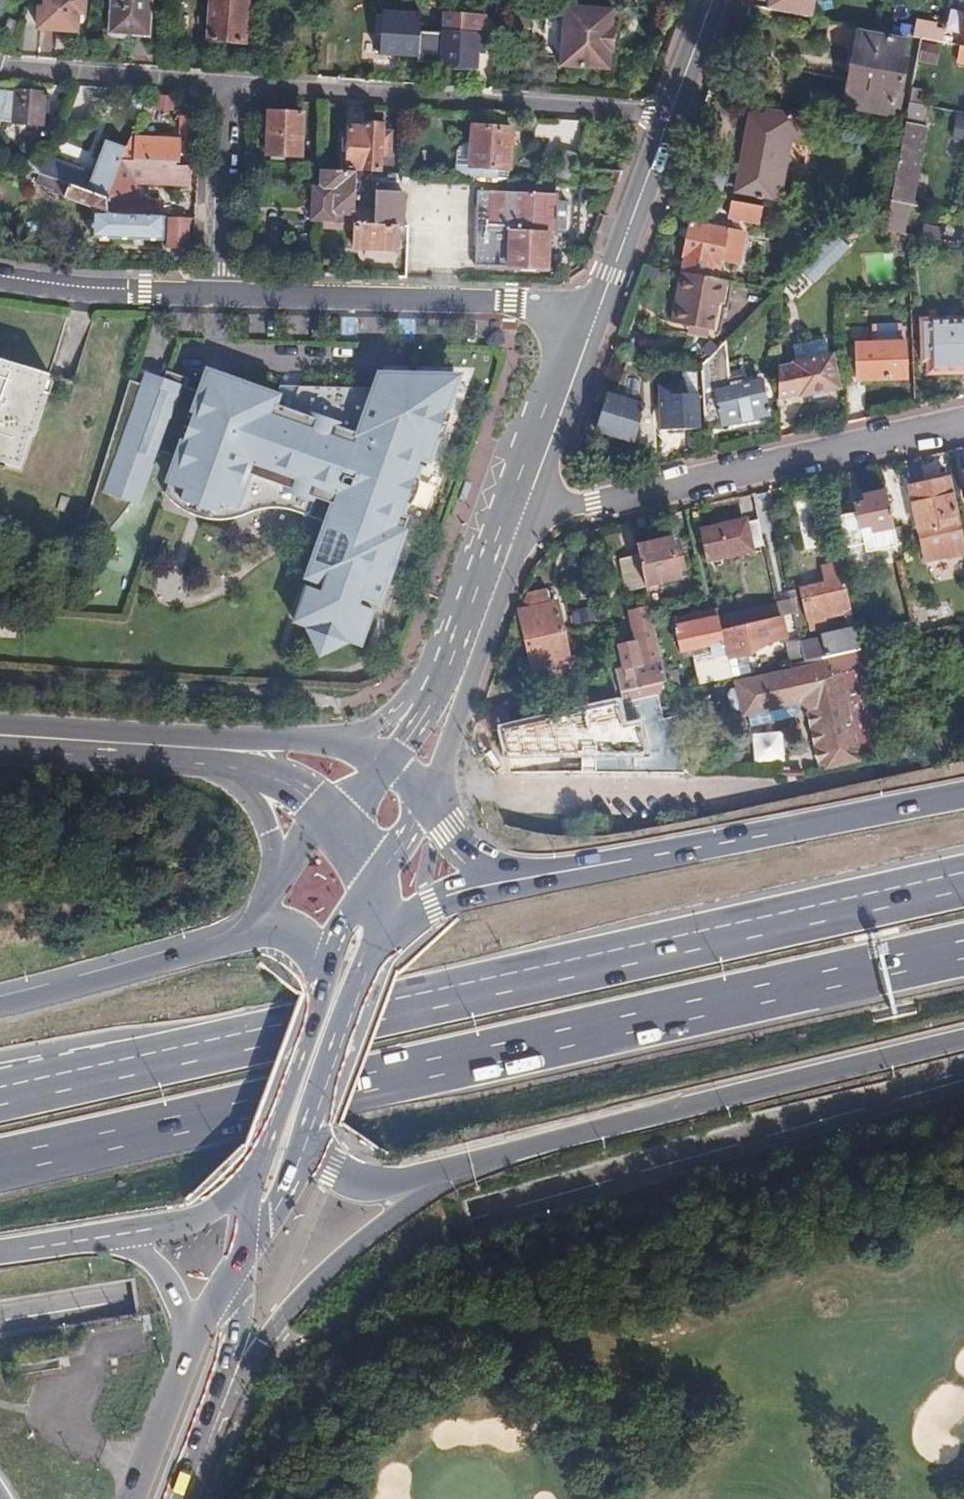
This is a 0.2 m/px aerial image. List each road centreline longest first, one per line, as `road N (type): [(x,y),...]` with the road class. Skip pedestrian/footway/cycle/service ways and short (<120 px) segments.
road 1 (motorway): [(0,1319),(474,1222),(963,1080)]
road 2 (motorway): [(0,1165),(963,947)]
road 3 (motorway): [(963,881),(0,1095)]
road 4 (motorway): [(438,1178),(963,1043)]
road 5 (residential): [(521,519),(963,420)]
road 6 (motorway): [(963,794),(533,880)]
road 7 (residential): [(669,118),(232,86)]
road 8 (motorway): [(194,1498),(236,1384),(259,1348),(438,1178)]
road 9 (residential): [(598,307),(225,294)]
road 10 (secondary): [(521,519),(401,705),(368,729),(317,740)]
road 11 (motorway): [(248,933),(0,1005)]
road 12 (primary): [(176,1498),(228,1347),(241,1256)]
road 13 (residential): [(0,71),(232,86)]
road 14 (primary): [(248,1186),(326,968)]
road 15 (residential): [(225,294),(67,291),(0,282)]
road 16 (secondary): [(598,307),(521,519)]
road 17 (residential): [(232,86),(225,294)]
road 18 (secondary): [(669,118),(598,307)]
road 19 (primary): [(371,965),(304,1150)]
road 20 (motorway): [(533,880),(430,907),(371,965)]
road 21 (secondary): [(431,801),(482,624)]
road 22 (primary): [(191,1340),(129,1498)]
road 23 (secondary): [(0,734),(167,746)]
road 24 (secondary): [(482,624),(390,757)]
road 25 (secondary): [(317,740),(167,746)]
road 26 (motorway): [(116,1235),(194,1220),(248,1186)]
road 27 (motorway): [(304,1150),(366,1182),(438,1178)]
road 28 (motorway): [(116,1235),(171,1283),(191,1340)]
road 29 (motorway): [(533,880),(476,856),(431,801)]
road 30 (secondary): [(710,0),(669,118)]
road 31 (primary): [(304,1150),(241,1256)]

